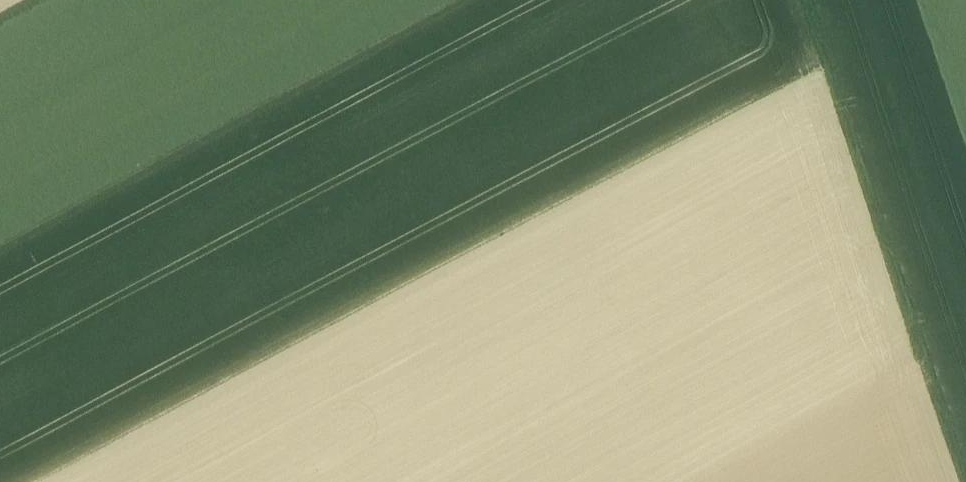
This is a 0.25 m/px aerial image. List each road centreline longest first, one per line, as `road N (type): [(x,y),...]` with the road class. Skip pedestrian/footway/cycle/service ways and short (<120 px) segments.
road 1 (track): [(809,0),(965,470)]

